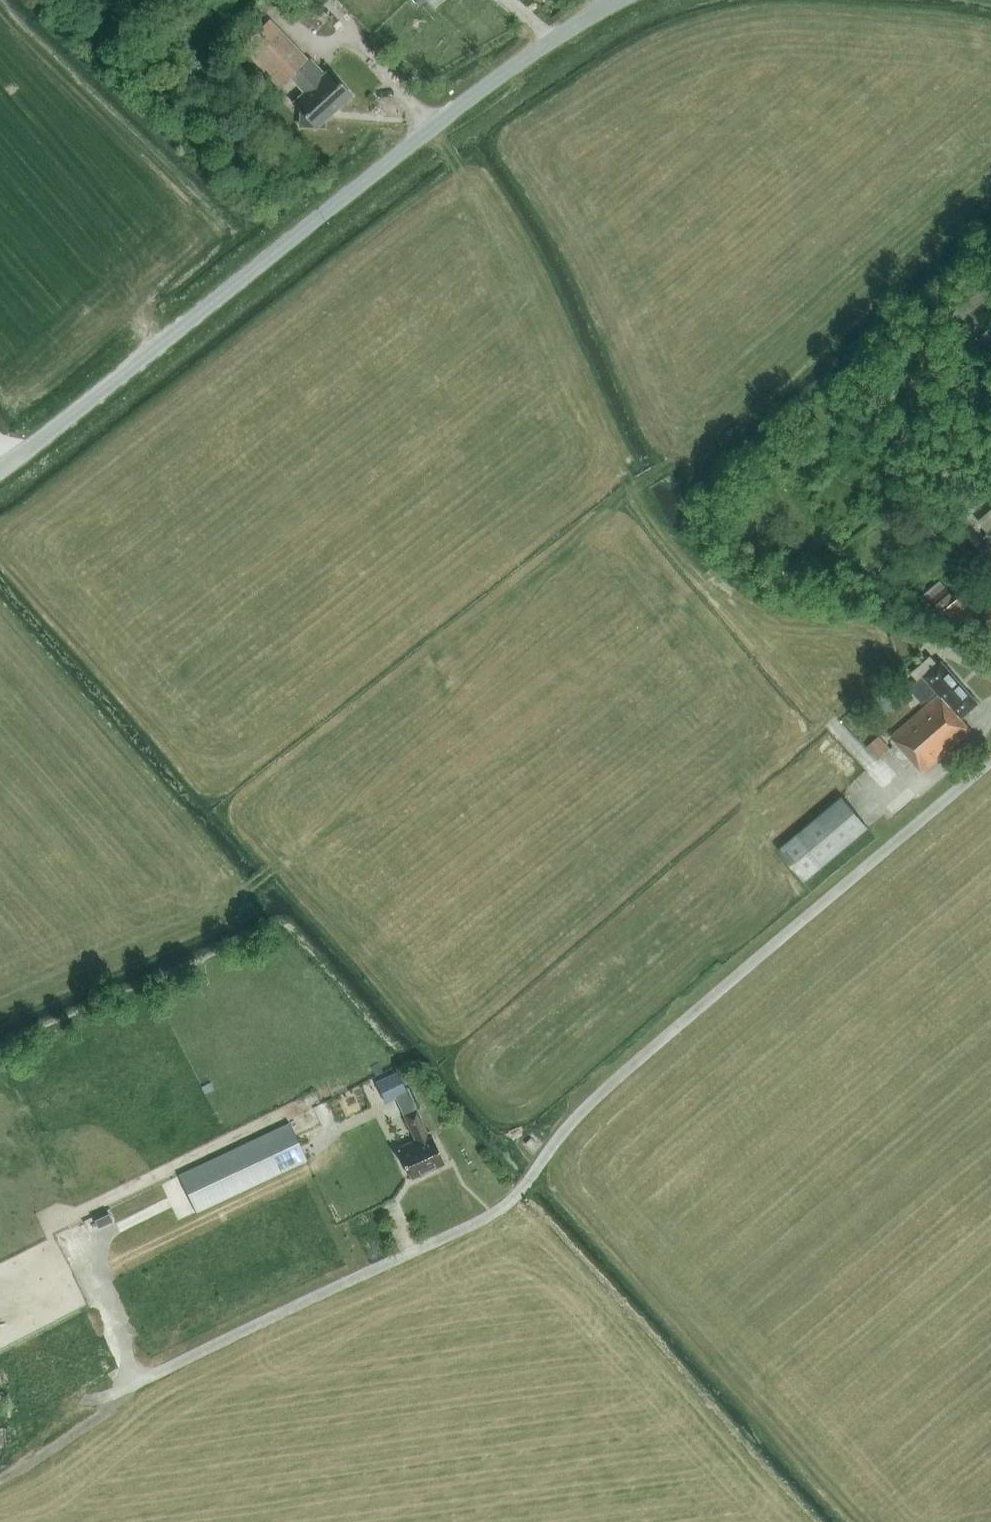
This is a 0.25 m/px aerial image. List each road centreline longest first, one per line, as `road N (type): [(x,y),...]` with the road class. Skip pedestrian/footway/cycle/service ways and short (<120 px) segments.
road 1 (unclassified): [(152,1376),(511,1201),(597,1096),(990,763)]
road 2 (unclassified): [(618,0),(438,121),(0,470)]

